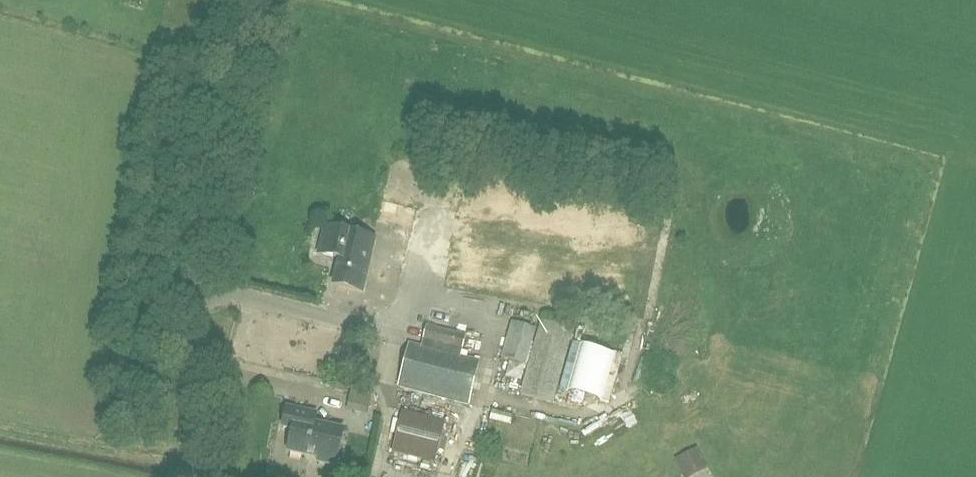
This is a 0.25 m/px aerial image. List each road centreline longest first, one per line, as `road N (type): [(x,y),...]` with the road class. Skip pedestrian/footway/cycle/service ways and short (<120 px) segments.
road 1 (tertiary): [(200,476),(188,365),(192,290),(261,0)]

